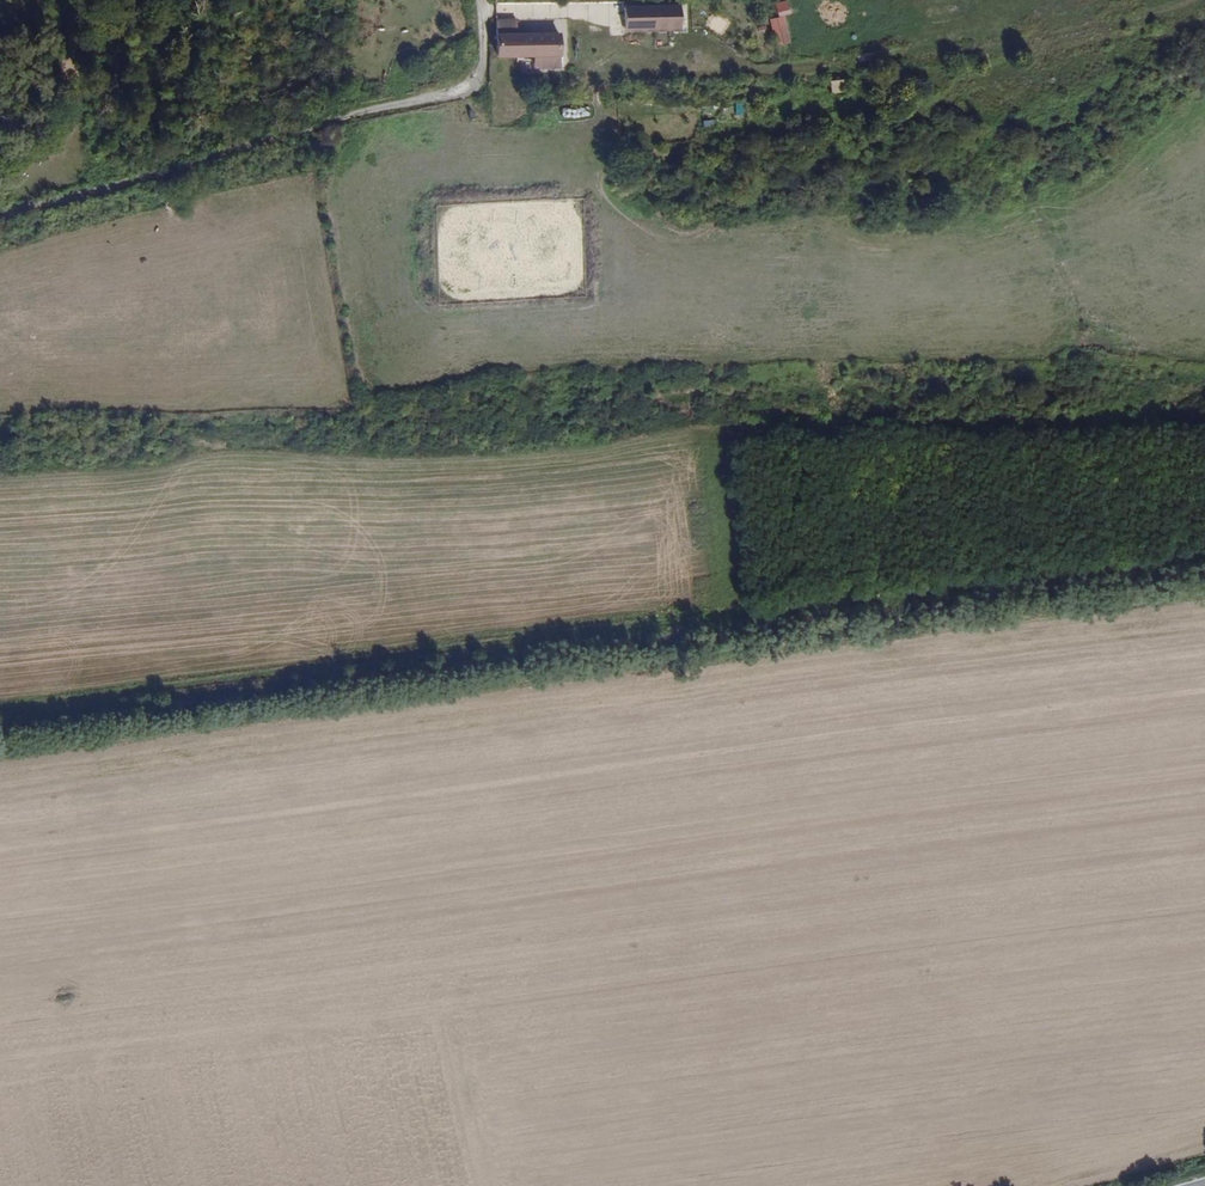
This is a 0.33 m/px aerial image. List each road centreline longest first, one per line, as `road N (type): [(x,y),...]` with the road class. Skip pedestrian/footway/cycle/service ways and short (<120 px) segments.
road 1 (track): [(1181,0),(997,48),(885,65),(576,83)]
road 2 (track): [(480,88),(281,134),(0,214)]

